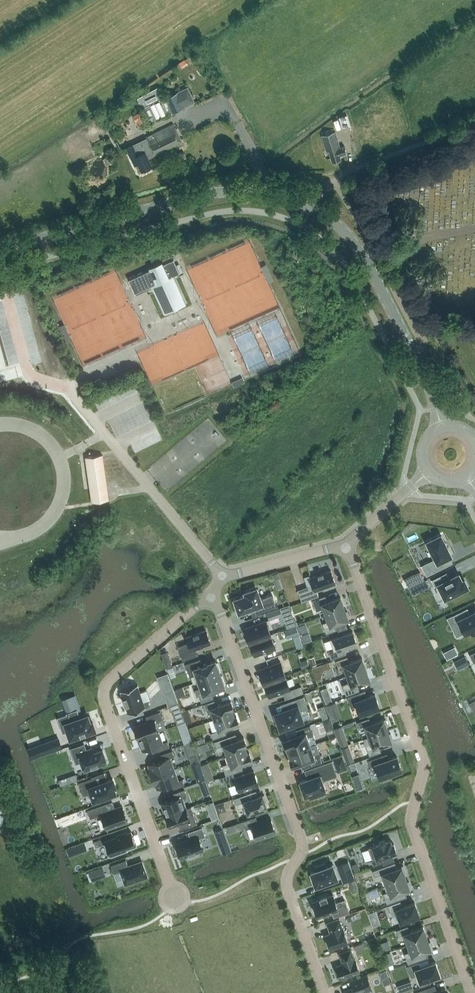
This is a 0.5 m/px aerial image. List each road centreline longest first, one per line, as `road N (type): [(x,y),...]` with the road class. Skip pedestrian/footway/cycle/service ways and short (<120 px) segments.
road 1 (residential): [(345,547),(424,760),(413,826),(473,992)]
road 2 (residential): [(213,593),(303,843),(286,886),(325,992)]
road 3 (residential): [(213,593),(104,690),(175,898)]
road 4 (tertiary): [(308,206),(246,190),(209,195),(0,250)]
road 5 (unclassified): [(225,577),(70,385)]
road 6 (tertiary): [(441,428),(366,262)]
road 7 (residential): [(366,262),(371,238),(335,180),(308,206)]
road 8 (unclassified): [(345,547),(225,577)]

